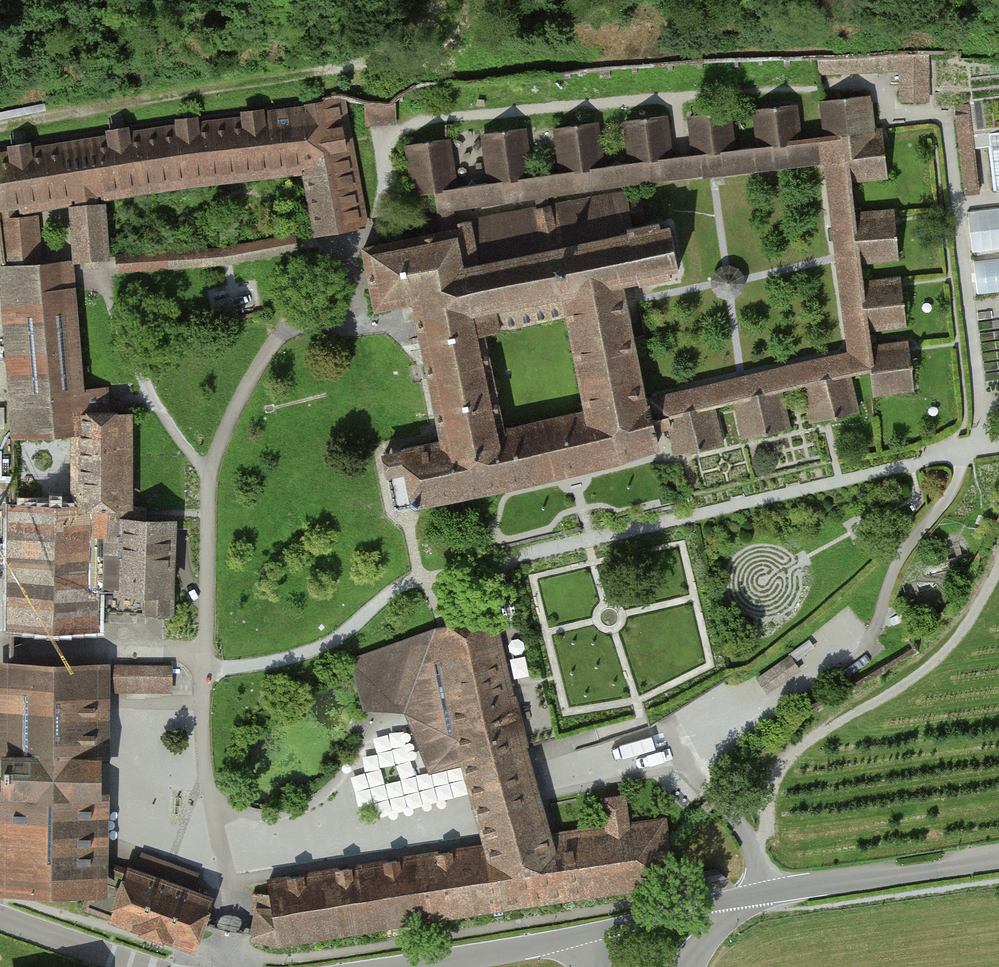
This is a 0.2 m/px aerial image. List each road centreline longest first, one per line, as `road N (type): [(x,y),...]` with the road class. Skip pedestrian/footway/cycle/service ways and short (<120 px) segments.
road 1 (tertiary): [(998,858),(766,893),(409,966)]
road 2 (track): [(0,128),(271,85)]
road 3 (tertiary): [(151,966),(0,918)]

